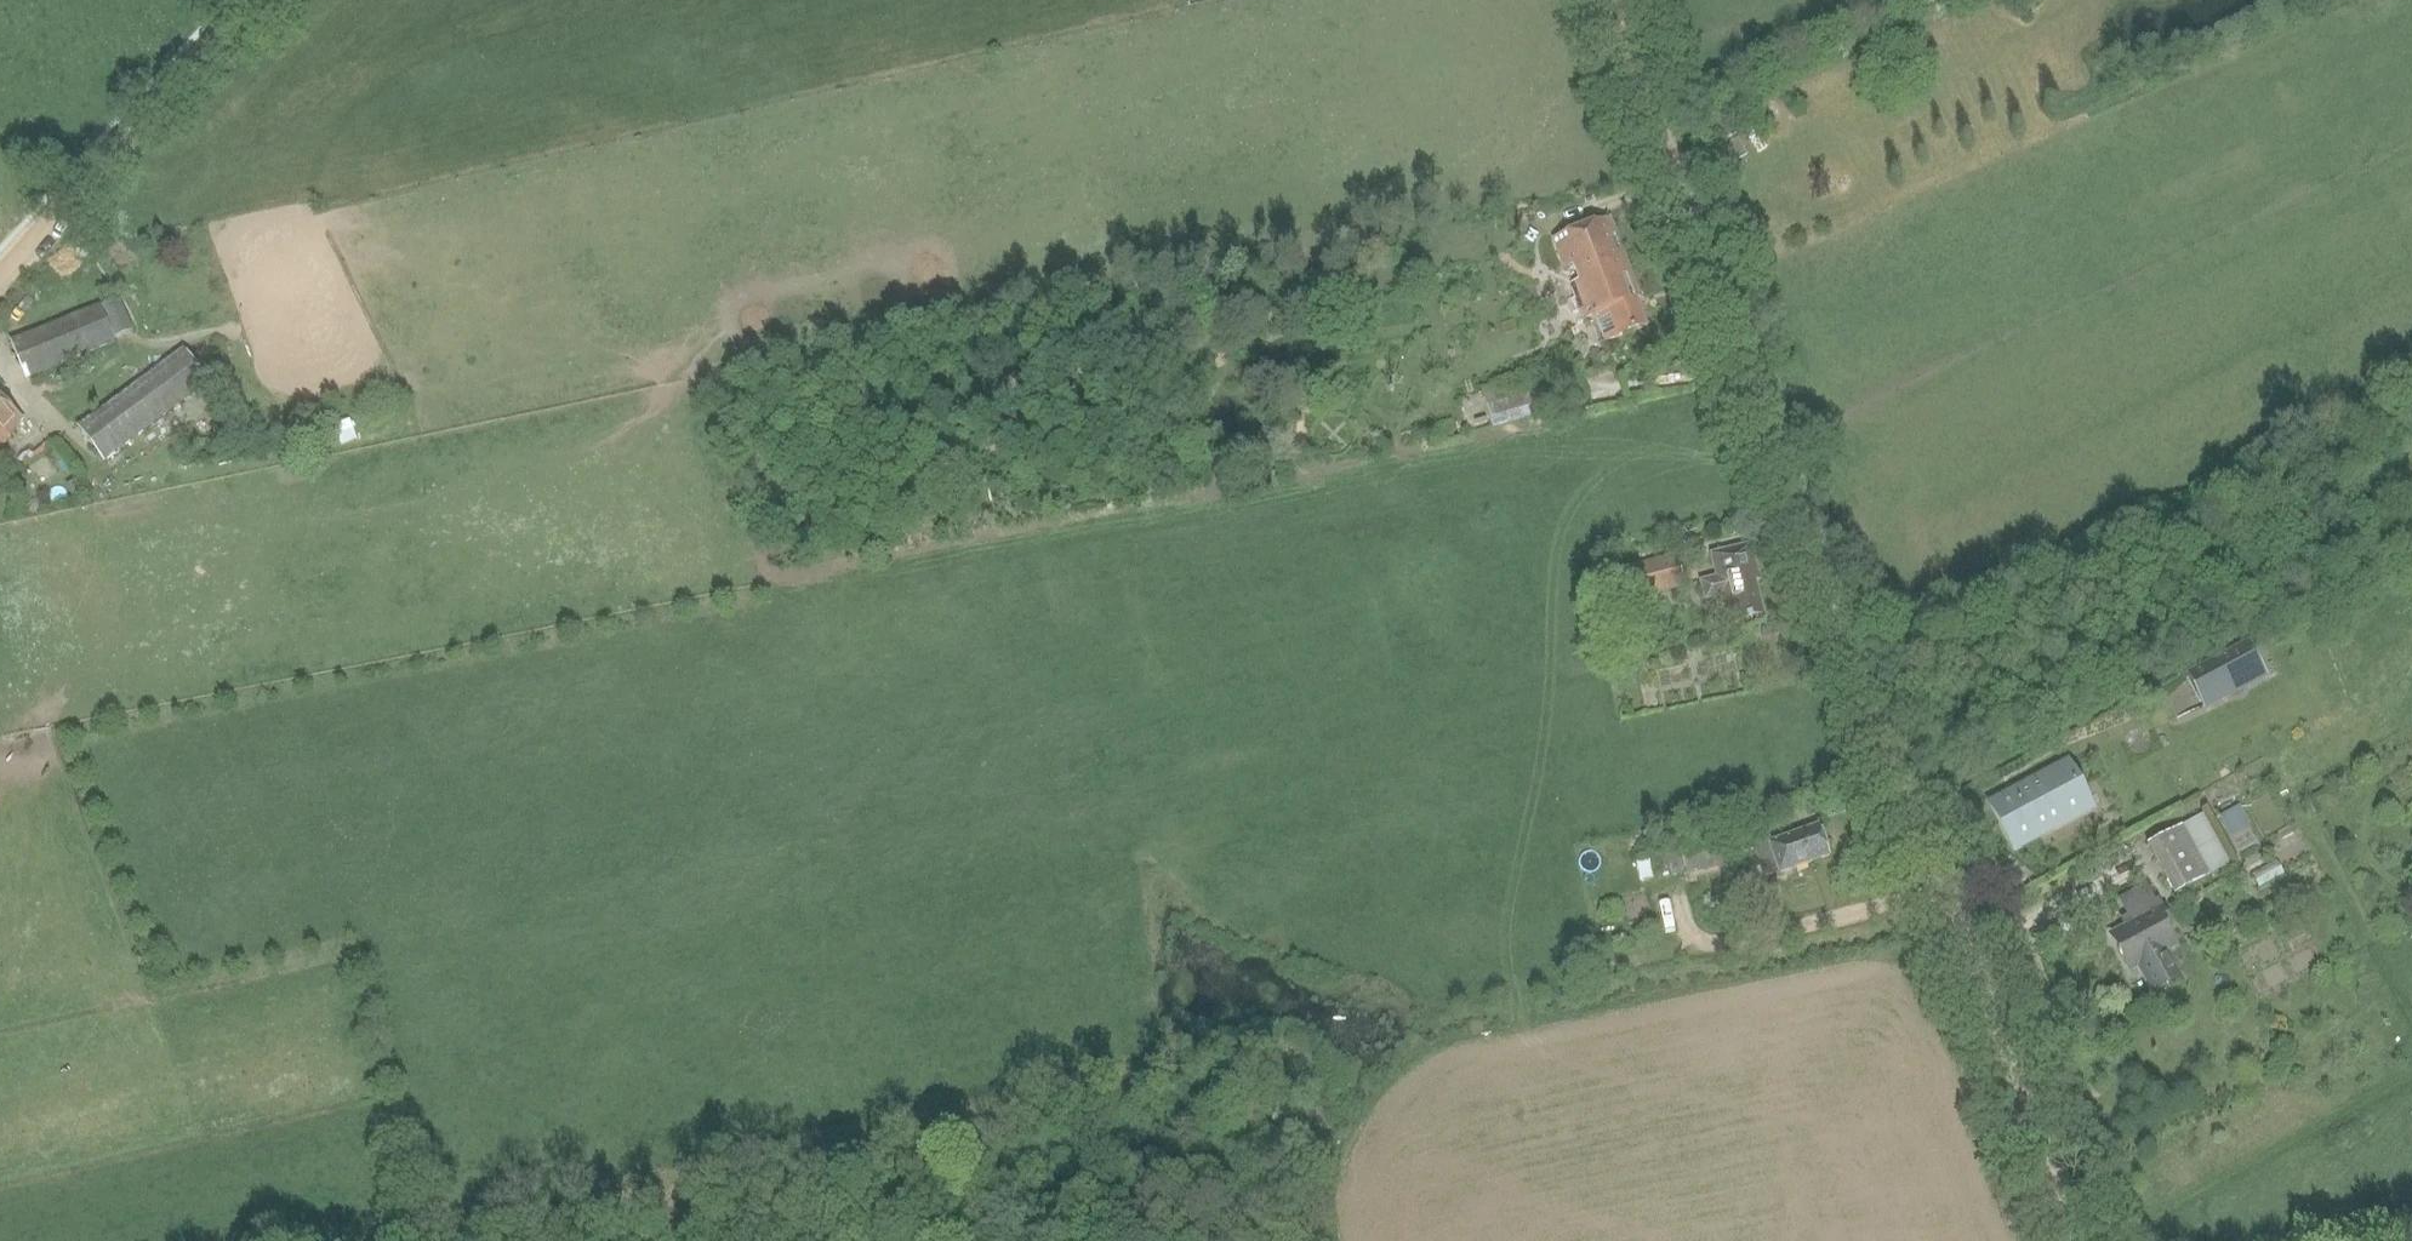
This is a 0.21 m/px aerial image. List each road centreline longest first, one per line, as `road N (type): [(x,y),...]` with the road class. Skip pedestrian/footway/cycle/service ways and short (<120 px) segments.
road 1 (track): [(2074,1240),(1607,0)]
road 2 (track): [(0,278),(256,0)]

